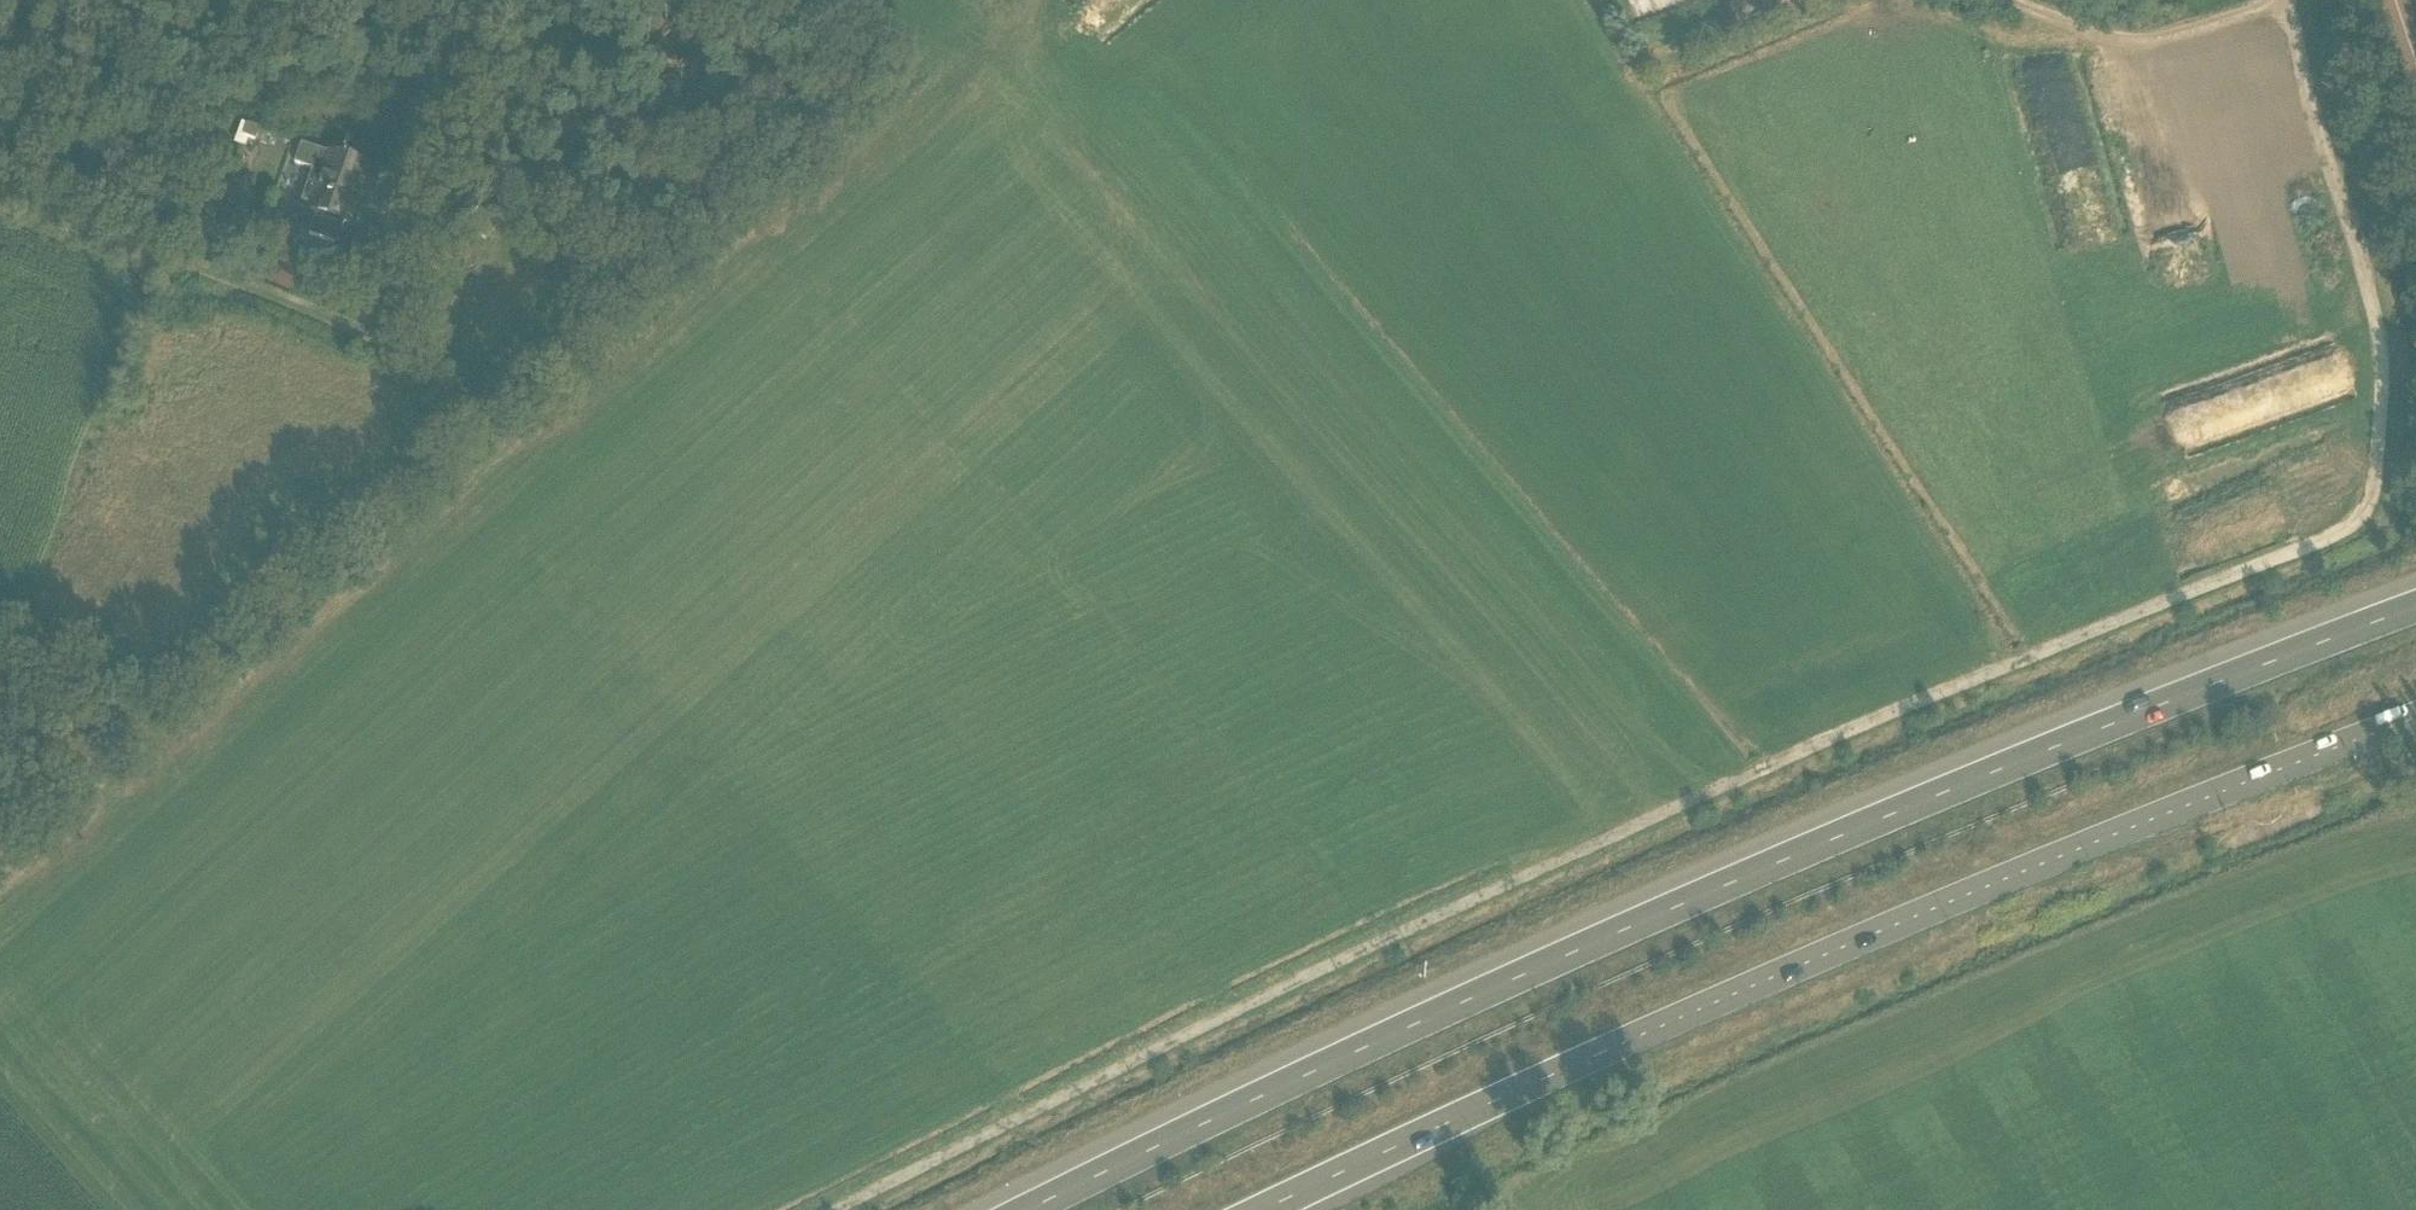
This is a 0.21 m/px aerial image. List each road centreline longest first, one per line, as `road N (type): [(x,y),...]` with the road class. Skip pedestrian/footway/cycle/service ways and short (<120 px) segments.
road 1 (trunk): [(2415,609),(1802,853),(1419,1023),(1034,1209)]
road 2 (trunk): [(1274,1209),(1848,947),(2415,719)]
road 3 (track): [(443,265),(398,328),(382,337),(359,334),(0,190)]

